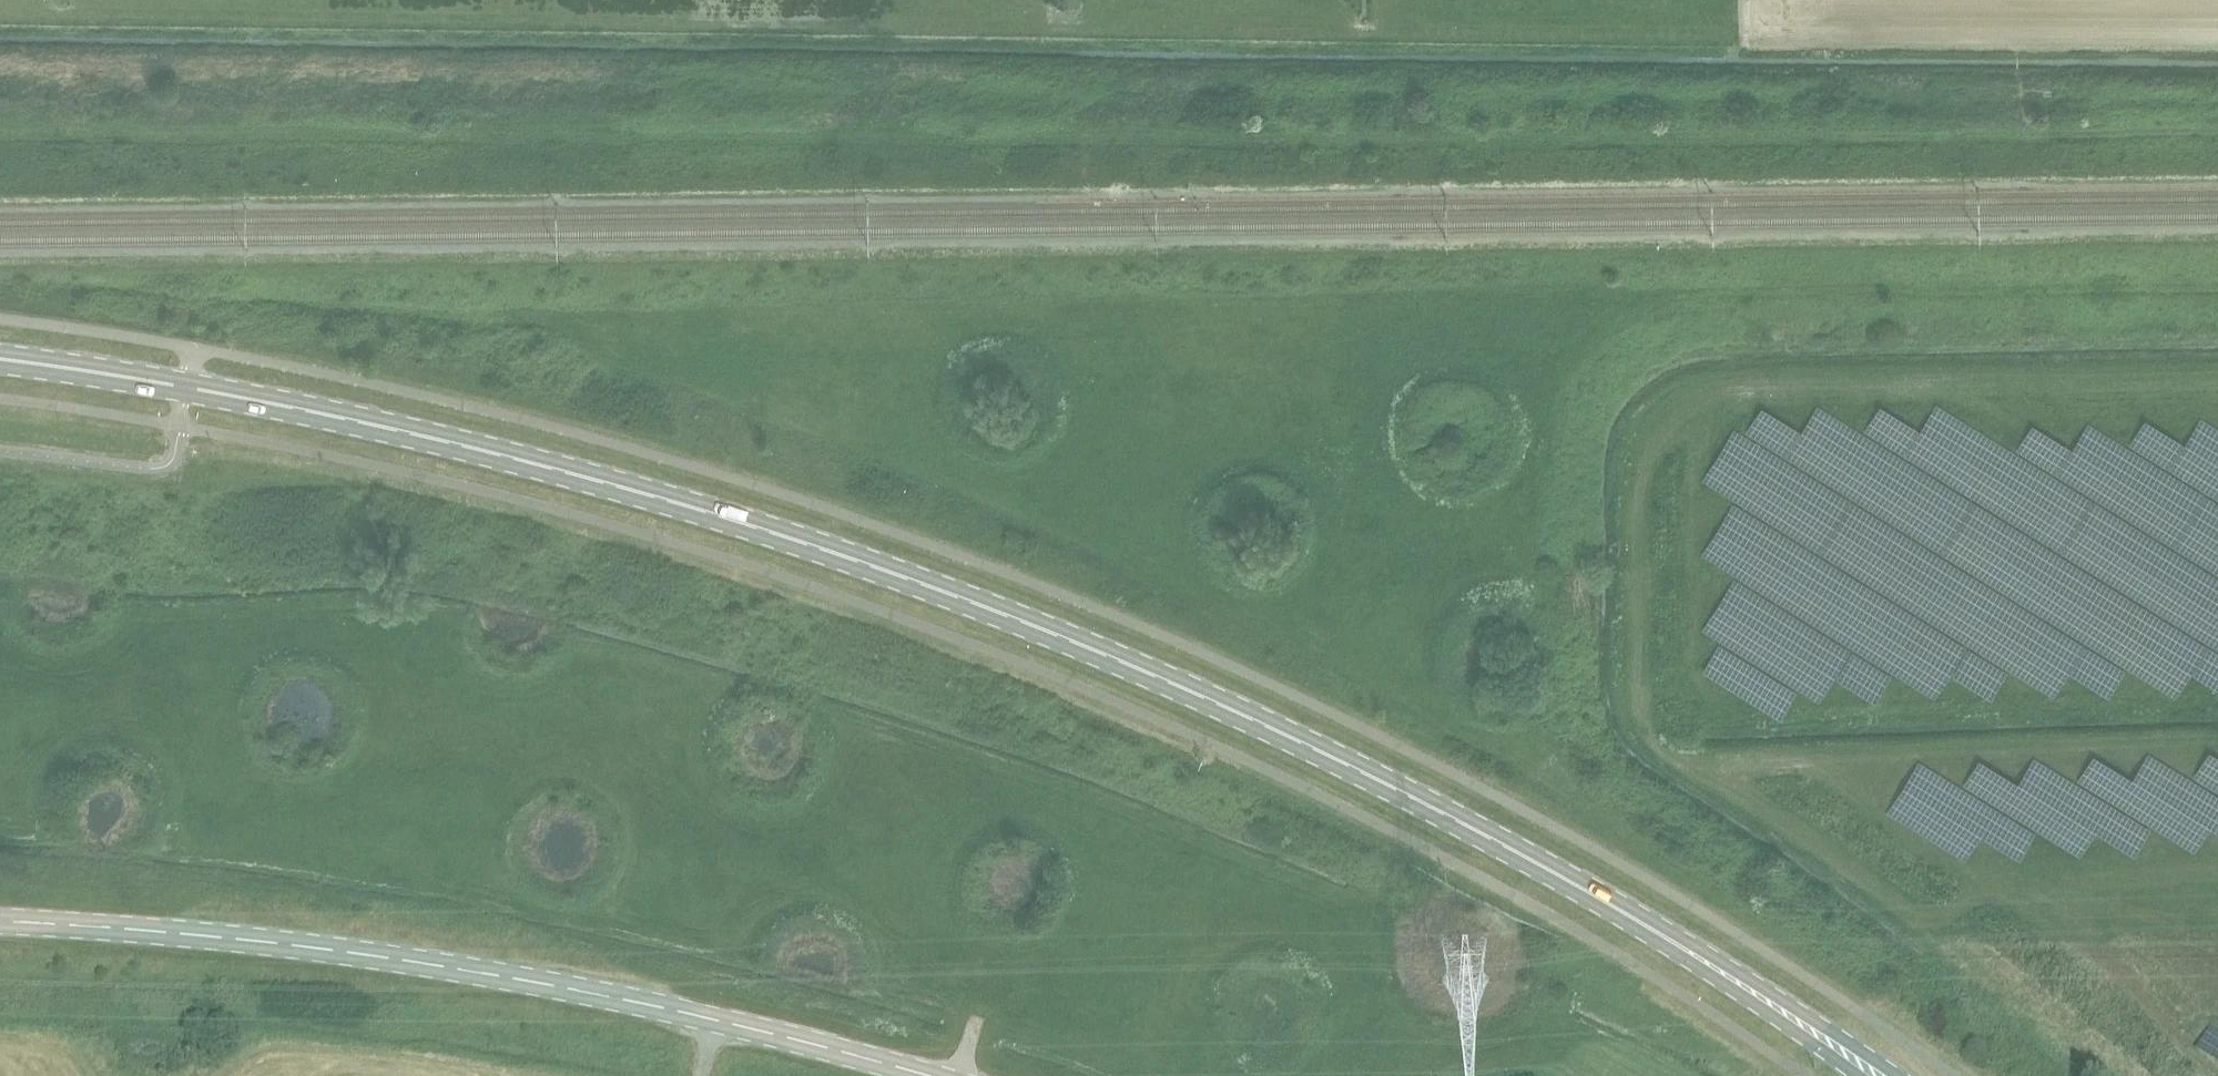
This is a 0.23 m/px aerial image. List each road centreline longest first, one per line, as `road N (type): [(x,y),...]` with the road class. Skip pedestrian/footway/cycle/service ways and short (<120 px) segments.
road 1 (primary): [(1880,1075),(1745,984),(1491,838),(1093,646),(596,478),(187,386),(0,357)]
road 2 (tertiary): [(932,1075),(834,1047),(494,973),(0,922)]

